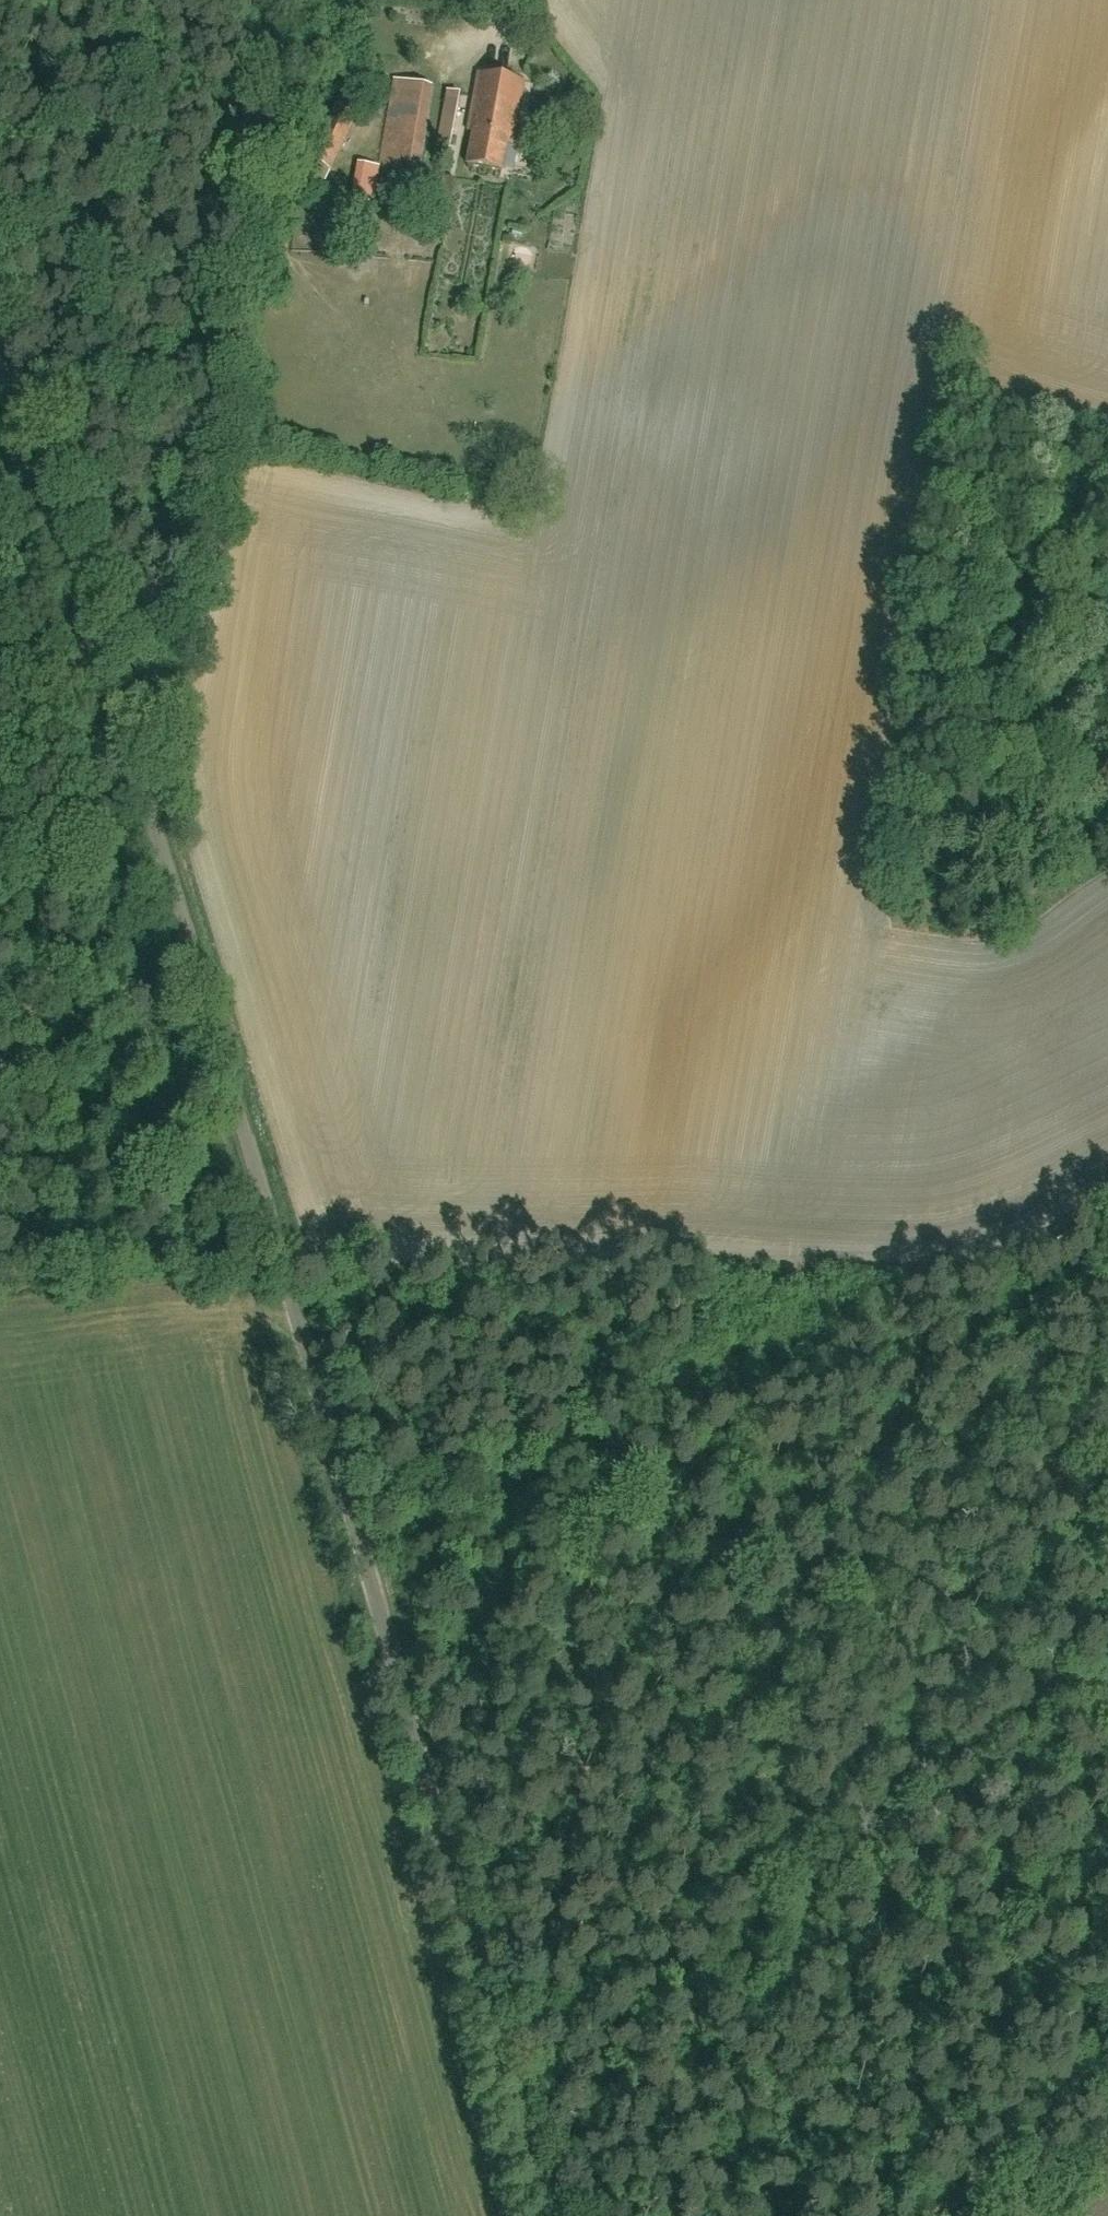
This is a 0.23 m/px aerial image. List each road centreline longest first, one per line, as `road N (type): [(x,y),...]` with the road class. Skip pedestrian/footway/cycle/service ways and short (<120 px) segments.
road 1 (residential): [(553,2215),(405,1665),(0,314)]
road 2 (track): [(984,2215),(1107,2114)]

